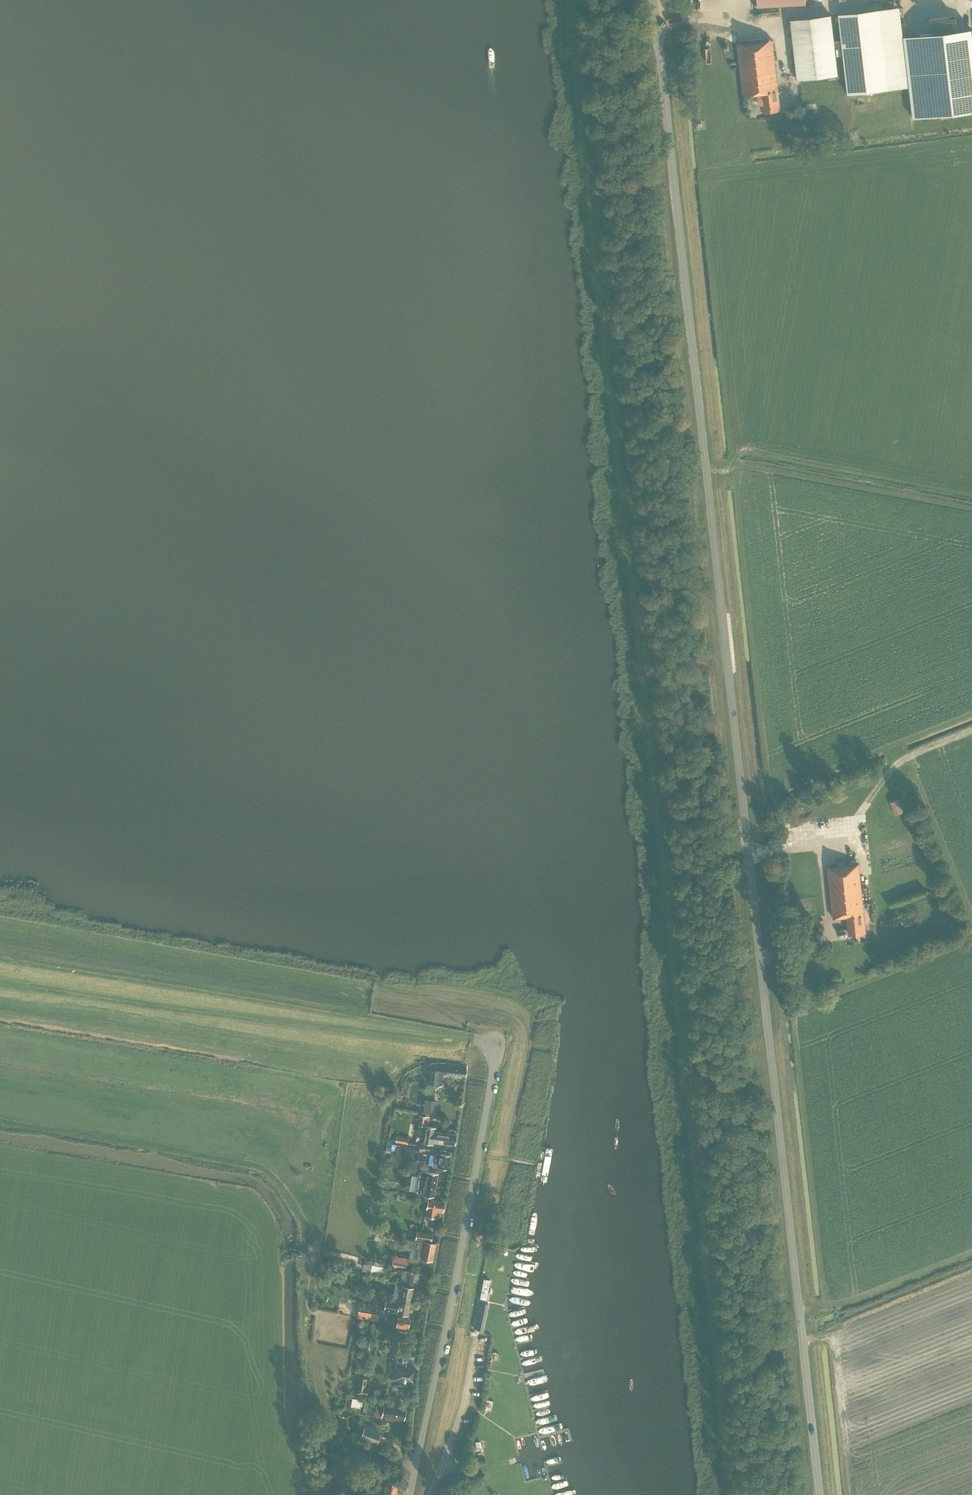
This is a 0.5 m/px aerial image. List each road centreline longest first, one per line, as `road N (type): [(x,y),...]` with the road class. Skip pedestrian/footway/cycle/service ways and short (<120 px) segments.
road 1 (unclassified): [(819,1494),(655,0)]
road 2 (unclassified): [(410,1494),(499,1045),(478,1039)]

